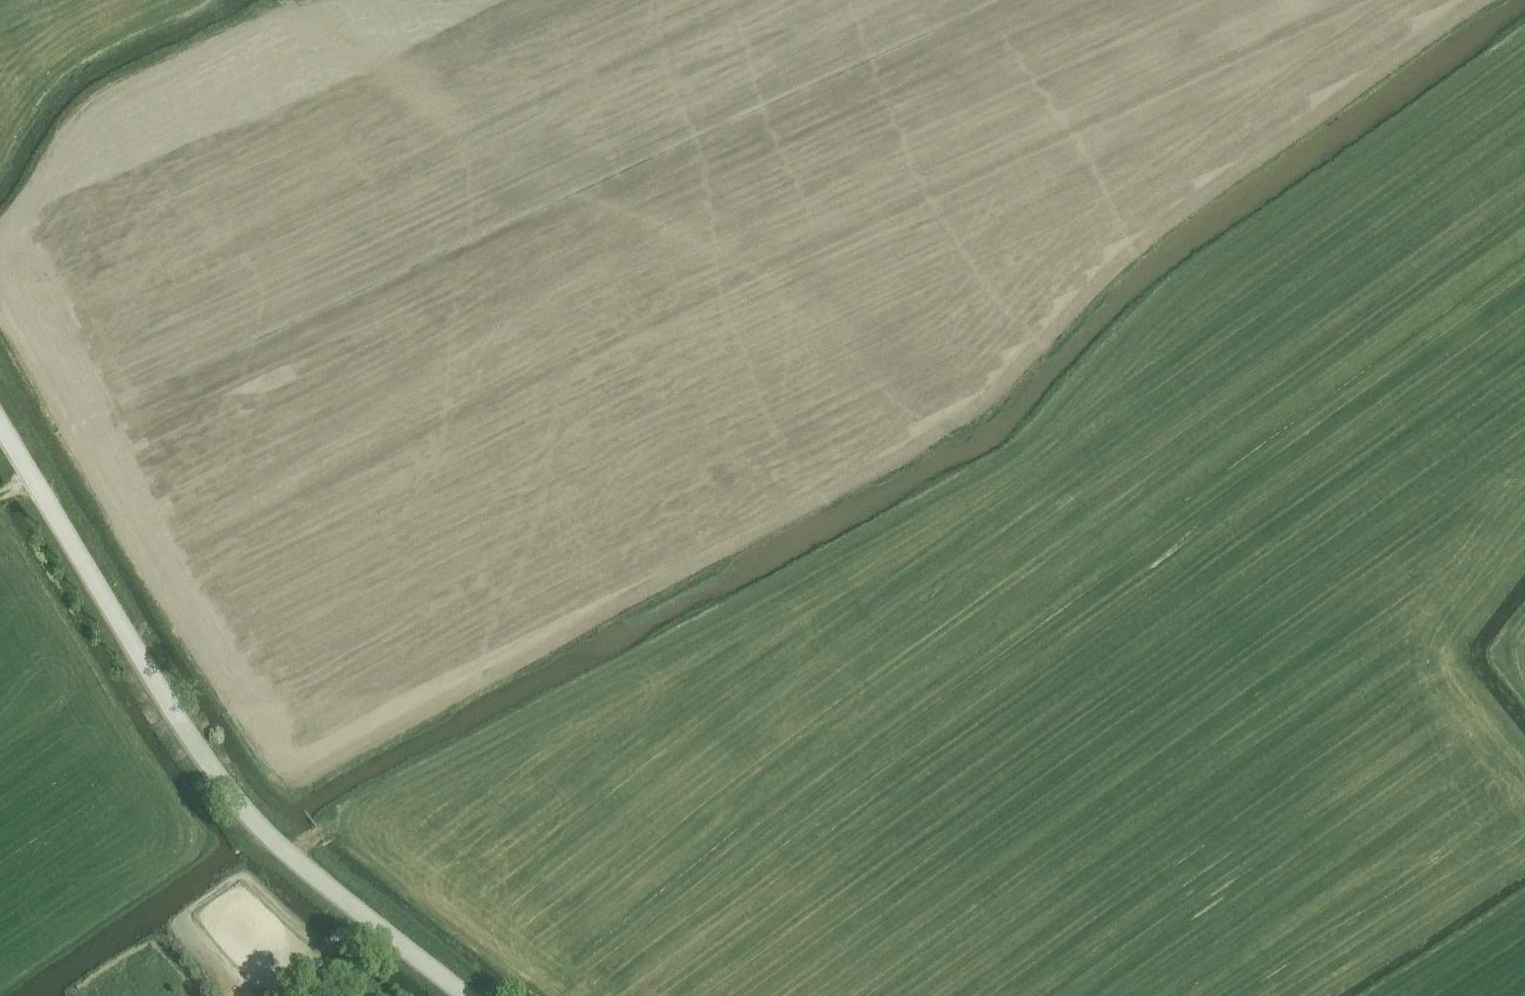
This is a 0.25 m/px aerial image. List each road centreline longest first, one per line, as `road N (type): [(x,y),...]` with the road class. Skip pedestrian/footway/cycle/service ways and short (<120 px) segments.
road 1 (tertiary): [(467,995),(254,821),(173,710),(0,424)]

